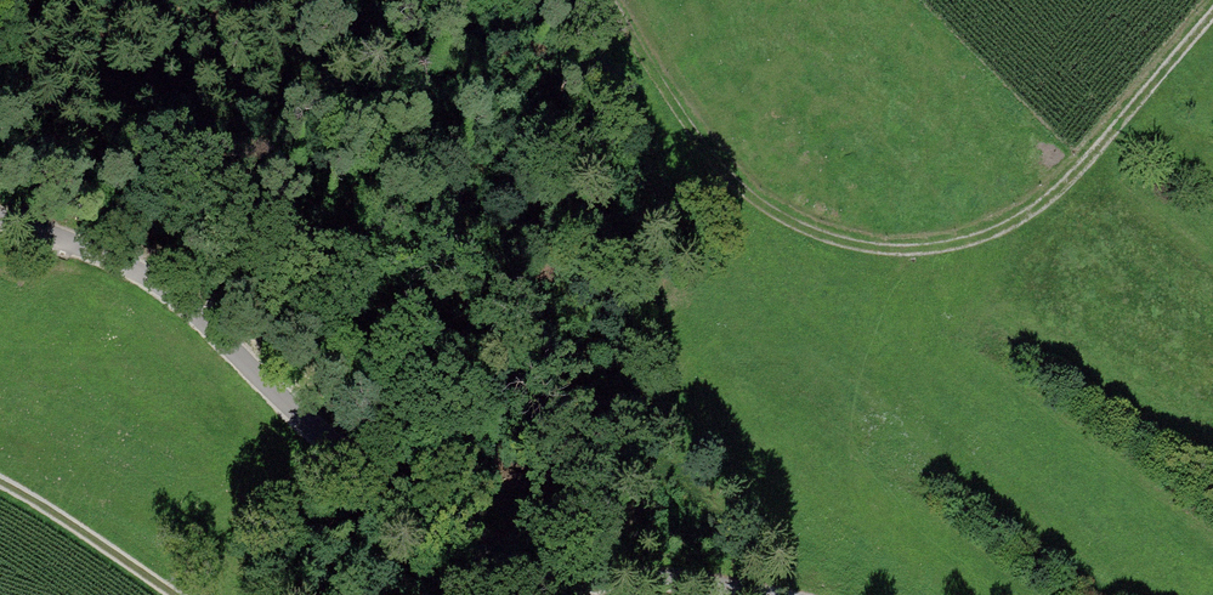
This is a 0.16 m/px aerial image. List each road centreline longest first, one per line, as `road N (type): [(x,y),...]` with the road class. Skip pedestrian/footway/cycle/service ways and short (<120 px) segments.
road 1 (track): [(770,594),(592,554),(302,405),(180,304),(75,241),(0,212)]
road 2 (track): [(610,0),(731,179),(789,221),(842,242),(936,251),(989,240),(1052,202),(1212,15)]
road 3 (track): [(0,487),(171,594)]

